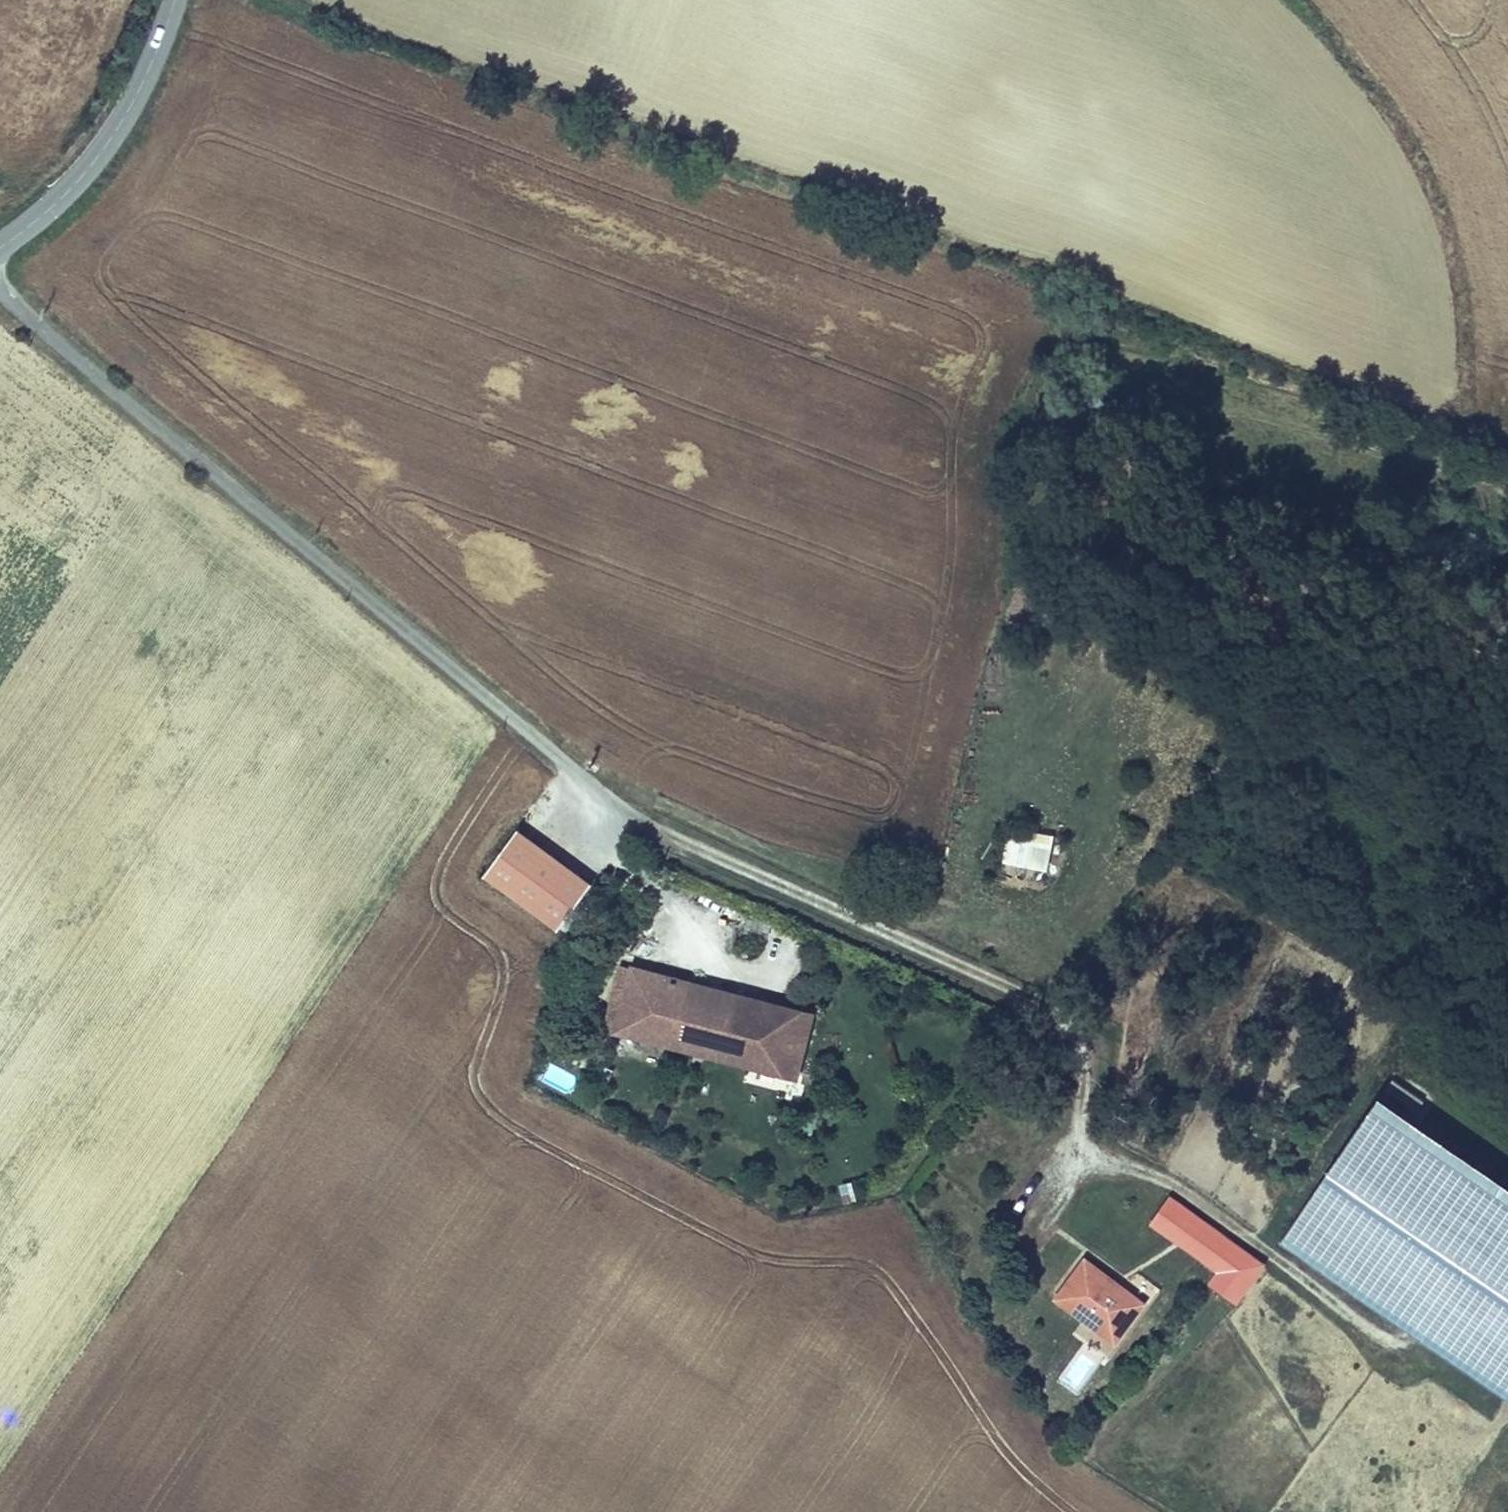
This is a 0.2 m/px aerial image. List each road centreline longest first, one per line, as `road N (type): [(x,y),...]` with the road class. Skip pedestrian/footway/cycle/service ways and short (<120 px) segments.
road 1 (tertiary): [(0,244),(83,171),(124,114),(171,0)]

